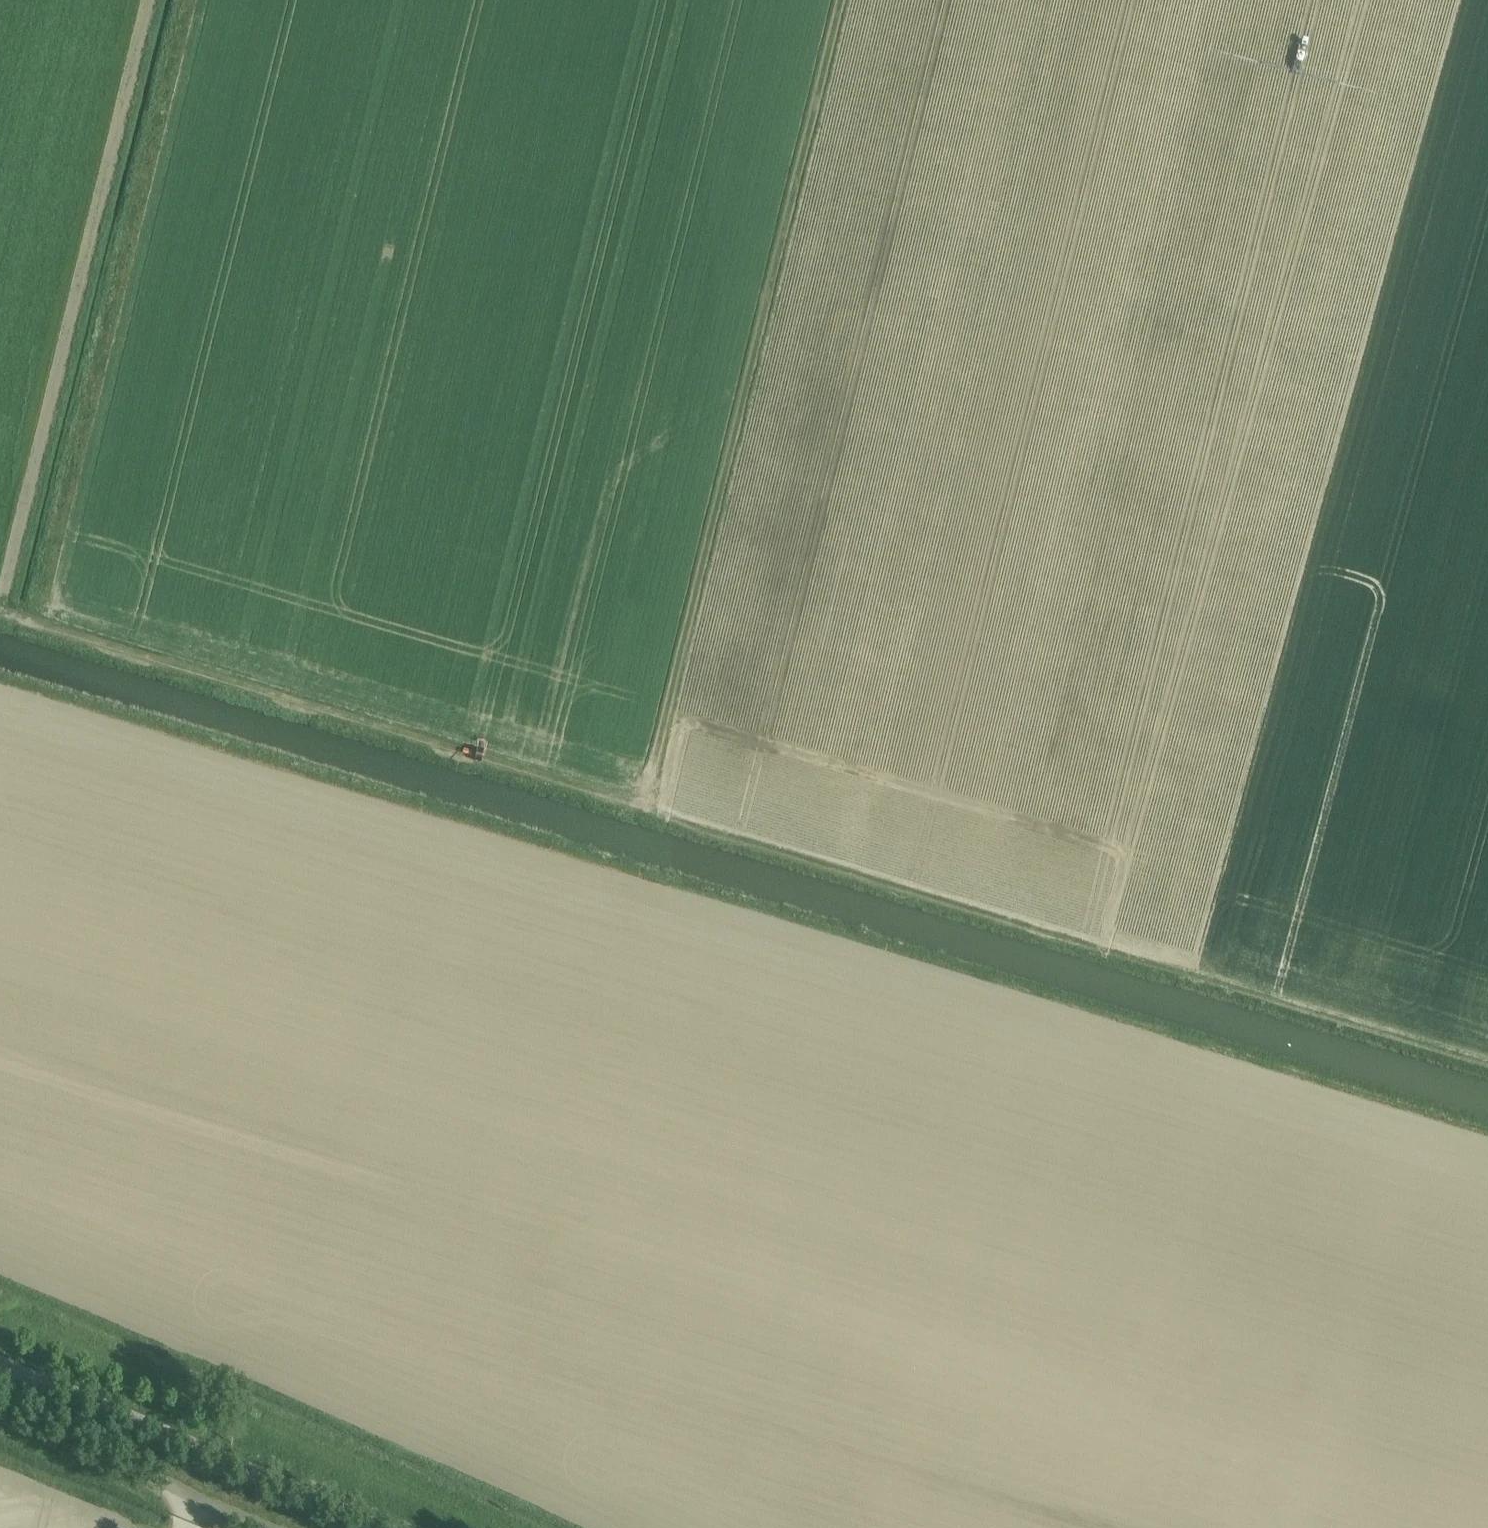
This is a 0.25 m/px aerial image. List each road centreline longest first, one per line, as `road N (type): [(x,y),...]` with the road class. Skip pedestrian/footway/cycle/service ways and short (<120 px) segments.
road 1 (track): [(637,807),(841,0)]
road 2 (track): [(637,807),(37,622)]
road 3 (unclassified): [(375,1527),(0,1365)]

